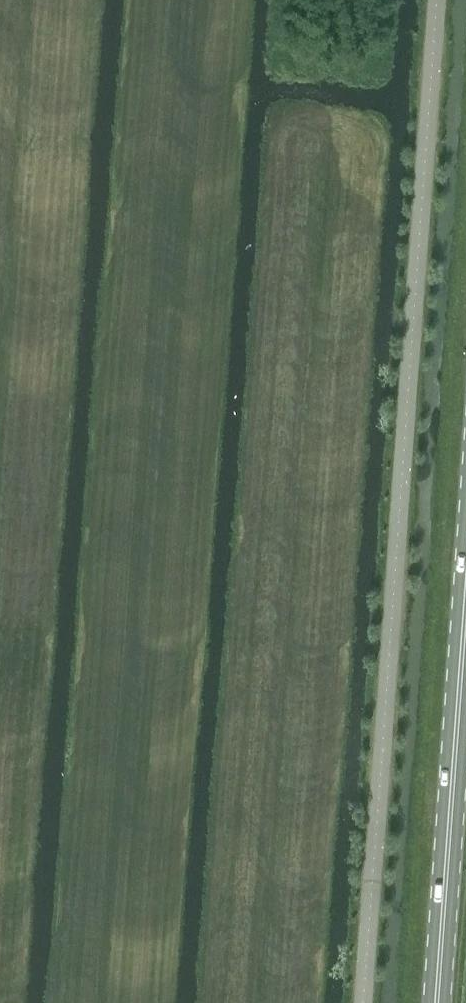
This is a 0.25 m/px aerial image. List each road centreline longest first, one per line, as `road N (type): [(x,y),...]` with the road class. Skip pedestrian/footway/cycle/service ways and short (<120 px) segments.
road 1 (unclassified): [(364,1002),(441,0)]
road 2 (secondary): [(437,1002),(465,547)]

